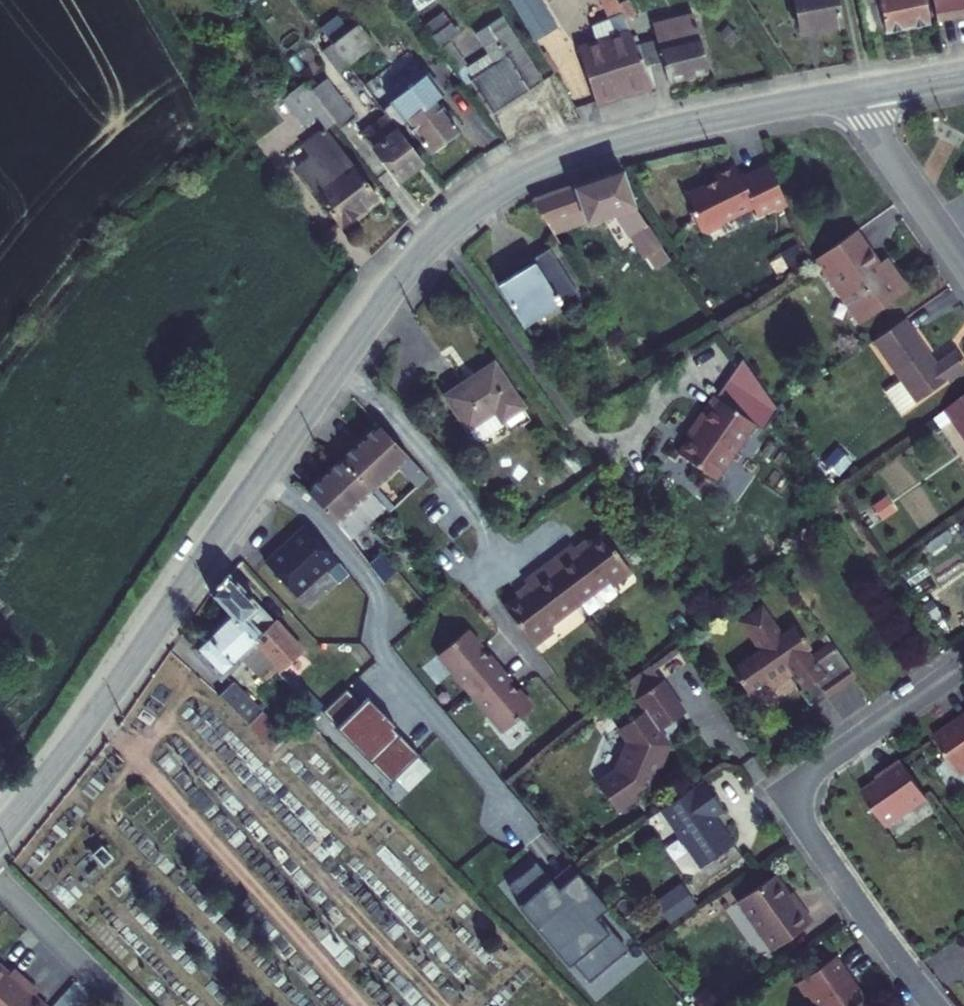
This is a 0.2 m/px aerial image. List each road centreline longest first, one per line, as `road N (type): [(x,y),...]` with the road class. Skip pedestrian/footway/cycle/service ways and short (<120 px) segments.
road 1 (tertiary): [(0,835),(94,717),(392,290),(452,224),(513,180),(566,158),(686,124),(861,92)]
road 2 (residential): [(933,1005),(806,832),(795,792),(814,768),(963,664)]
road 3 (residential): [(963,267),(886,156),(861,92)]
road 4 (residential): [(0,884),(97,978)]

